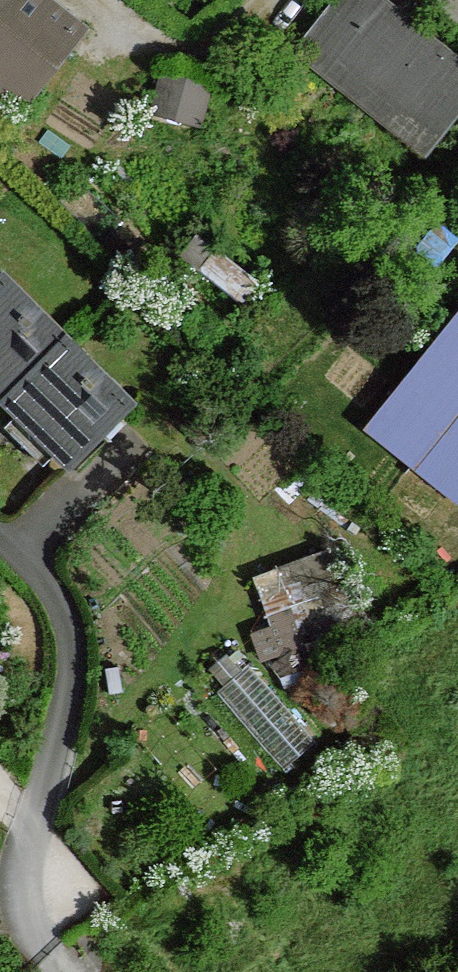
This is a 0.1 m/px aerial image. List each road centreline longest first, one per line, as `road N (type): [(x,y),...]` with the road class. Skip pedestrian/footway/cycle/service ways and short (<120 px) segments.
road 1 (residential): [(0,535),(63,606),(72,650),(68,701),(21,880),(24,906),(50,955)]

